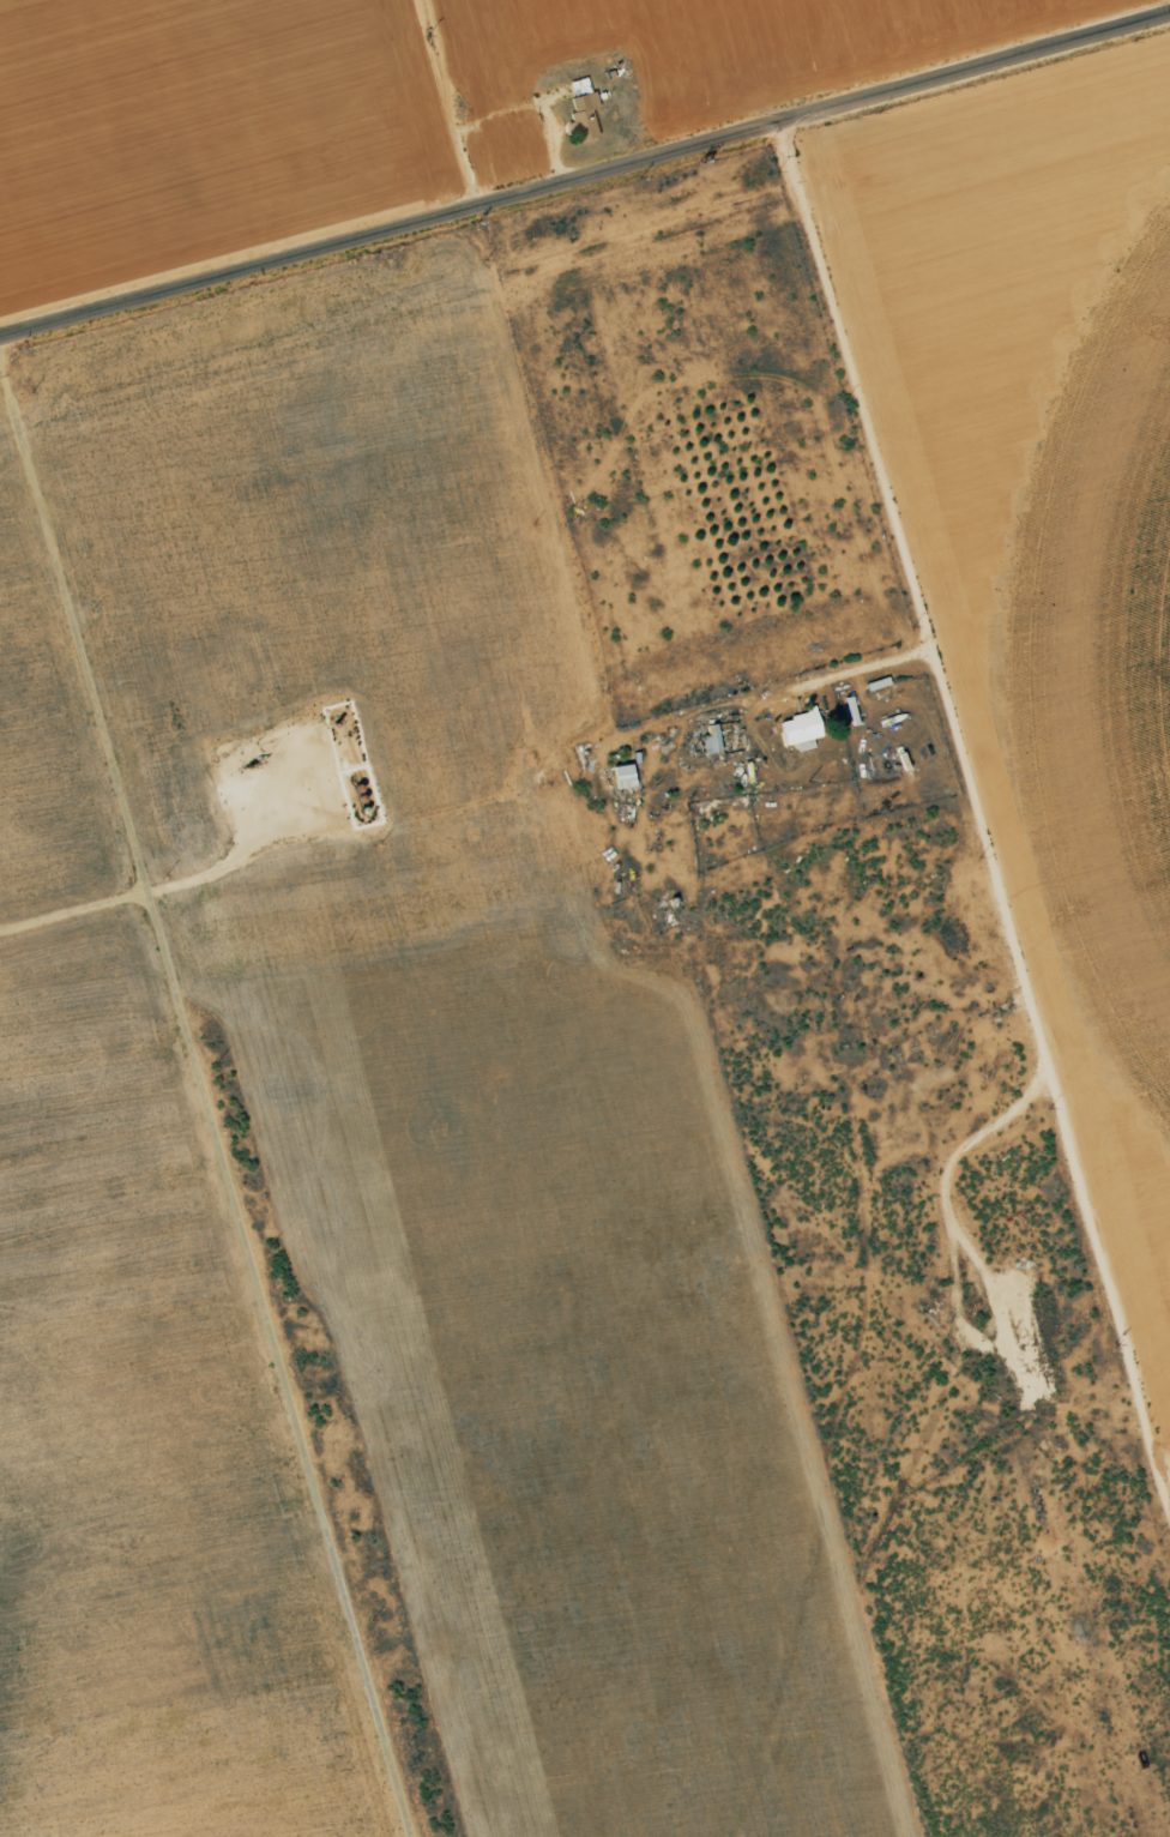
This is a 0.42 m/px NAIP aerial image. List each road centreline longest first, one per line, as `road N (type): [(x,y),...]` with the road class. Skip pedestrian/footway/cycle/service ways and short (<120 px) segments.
road 1 (track): [(1169,1623),(758,132)]
road 2 (residential): [(0,337),(758,132),(909,78),(1169,6)]

